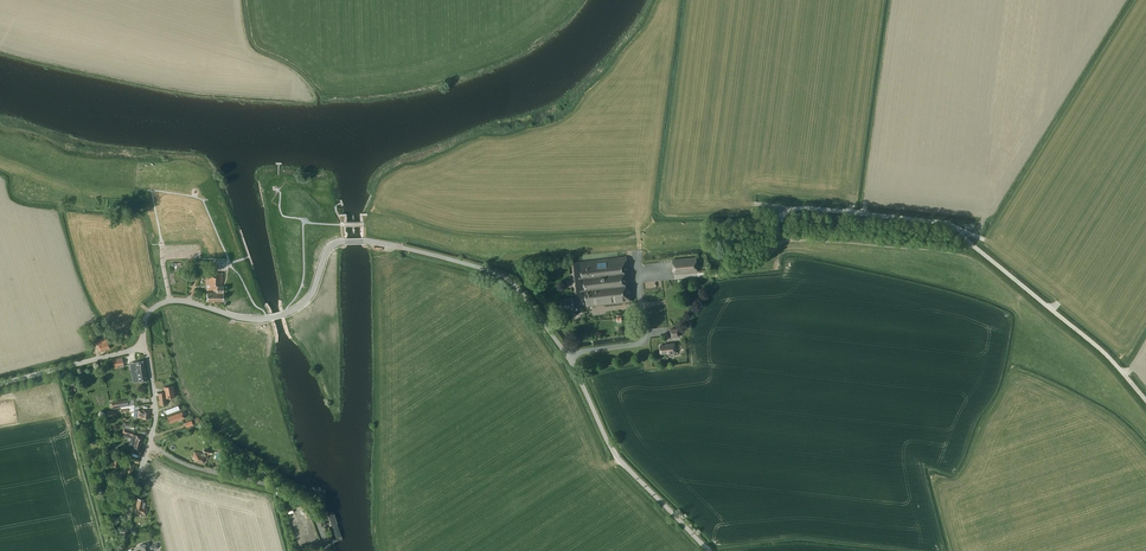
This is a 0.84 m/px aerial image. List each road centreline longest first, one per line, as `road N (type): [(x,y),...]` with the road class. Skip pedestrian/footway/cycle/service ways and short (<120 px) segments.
road 1 (track): [(638,280),(727,272),(754,261),(795,207),(947,223),(1095,344),(1145,400)]
road 2 (unclassified): [(708,550),(619,456),(570,363),(506,277),(362,241)]
road 3 (unclassified): [(142,347),(148,314),(169,301),(255,319),(294,310),(312,293),(332,249),(362,241)]
road 4 (unclassified): [(328,550),(294,496),(191,466),(149,445)]

